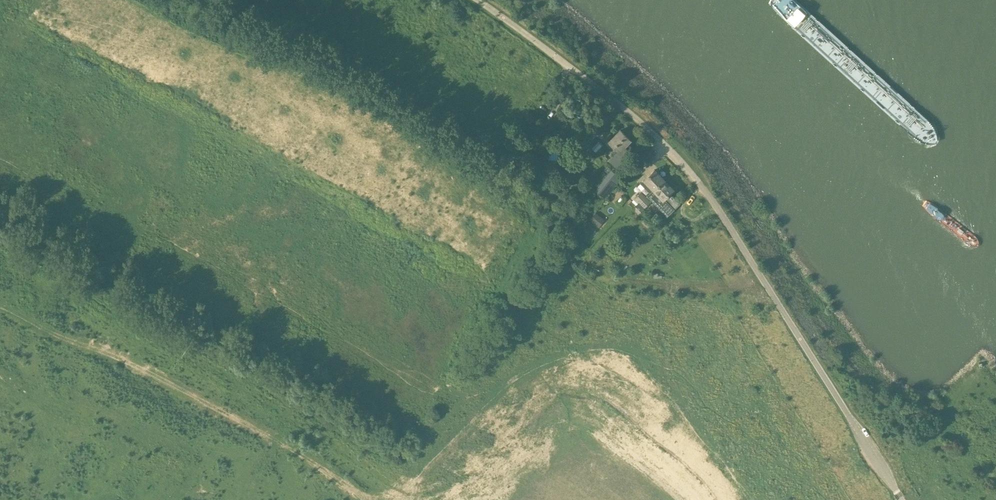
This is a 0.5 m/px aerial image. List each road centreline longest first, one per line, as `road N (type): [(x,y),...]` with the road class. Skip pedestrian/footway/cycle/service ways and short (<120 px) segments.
road 1 (unclassified): [(903,499),(691,171),(605,93),(477,0)]

